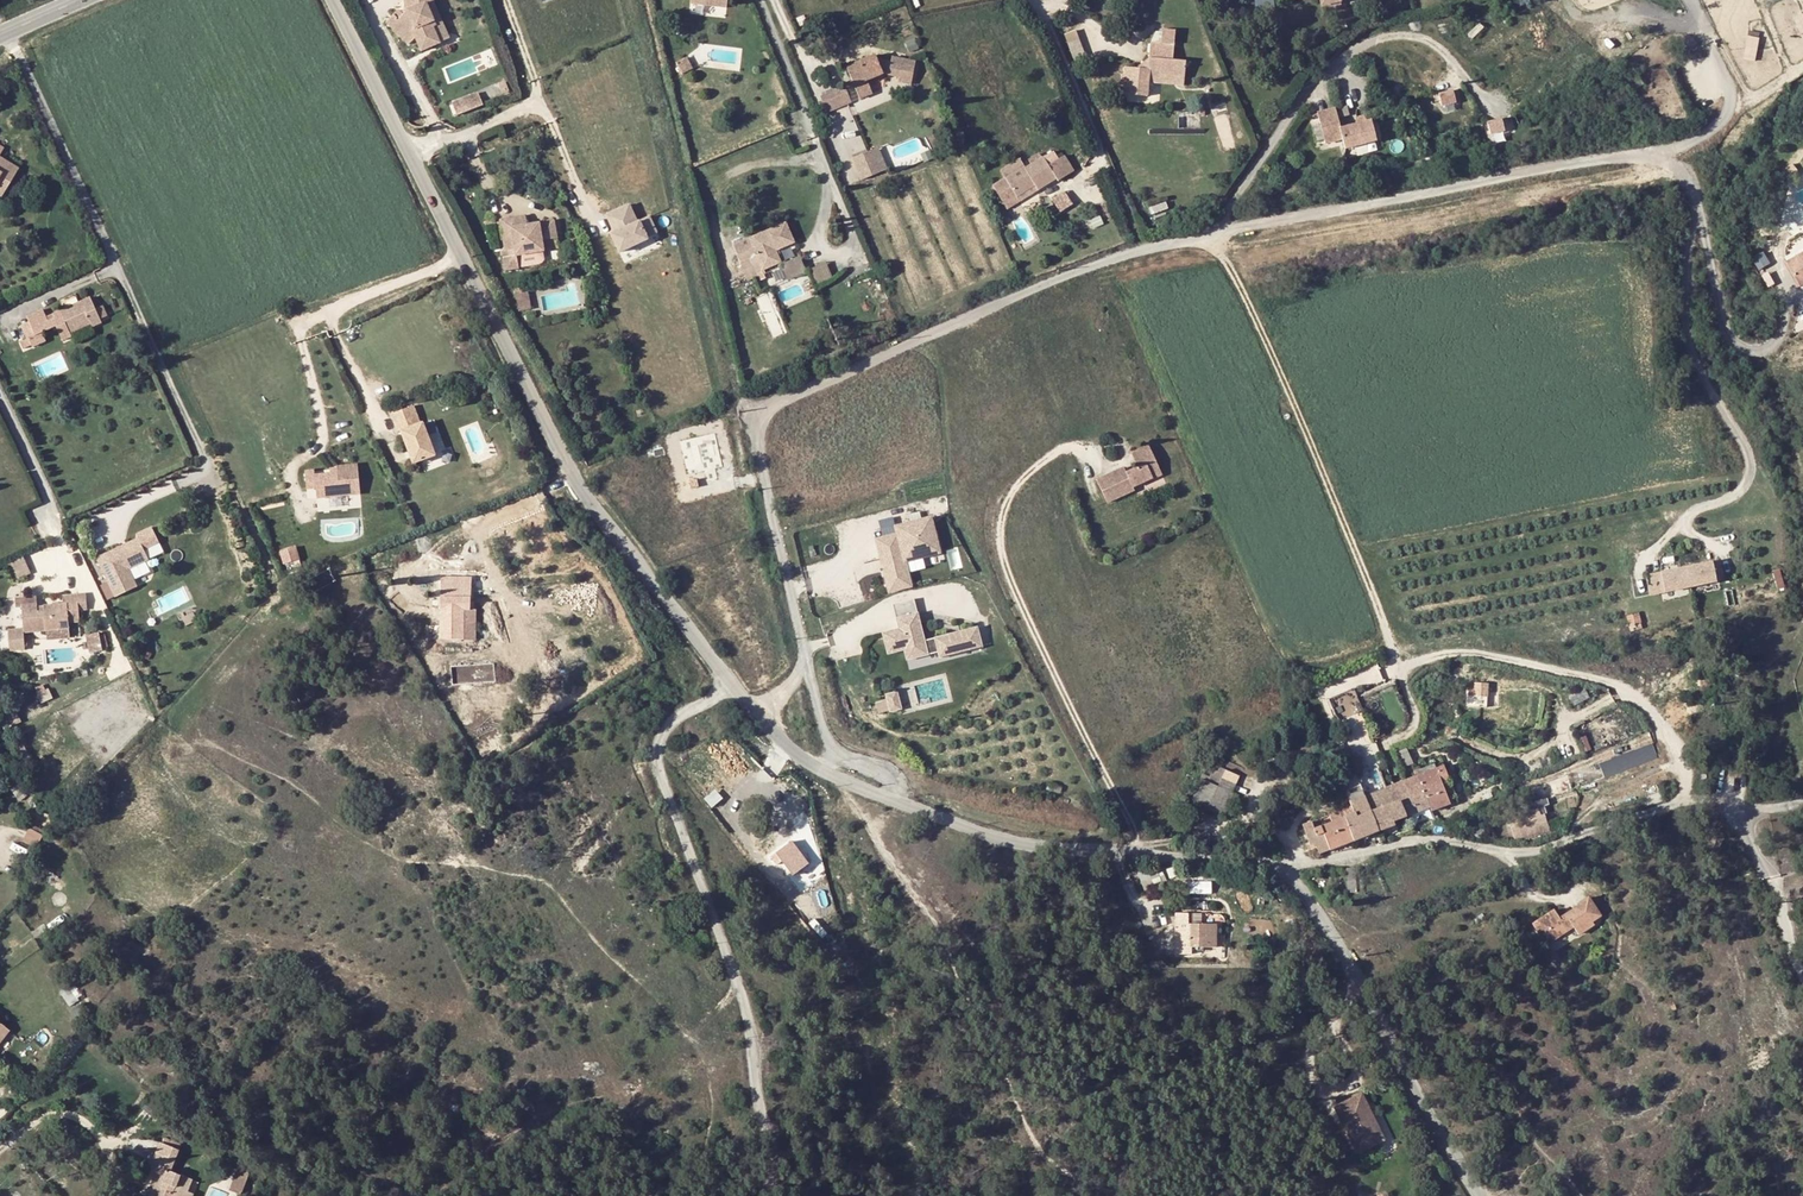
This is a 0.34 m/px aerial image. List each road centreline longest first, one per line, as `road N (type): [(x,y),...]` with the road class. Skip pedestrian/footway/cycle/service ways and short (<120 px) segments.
road 1 (unclassified): [(806,663),(757,443),(771,409),(1116,258),(1703,138),(1731,97),(1711,46)]
road 2 (unclassified): [(334,0),(564,459),(732,682)]
road 3 (unclassified): [(732,682),(663,732),(656,757),(748,1010),(762,1095),(789,1150),(782,1195)]
road 4 (track): [(1217,232),(1399,668)]
road 5 (residential): [(1272,870),(1424,839),(1535,851),(1688,801)]
road 6 (unclassified): [(1272,870),(1305,887),(1325,910),(1490,1195)]
road 7 (unclassified): [(894,802),(1008,843),(1272,870)]
road 8 (residential): [(1381,675),(1473,654),(1616,685),(1660,724),(1688,801)]
road 9 (unclassified): [(894,802),(895,779),(829,744),(806,663)]
road 10 (residential): [(1107,160),(1035,0)]
road 11 (unclassified): [(759,715),(823,773),(894,802)]
road 12 (residential): [(60,537),(46,489),(0,392)]

